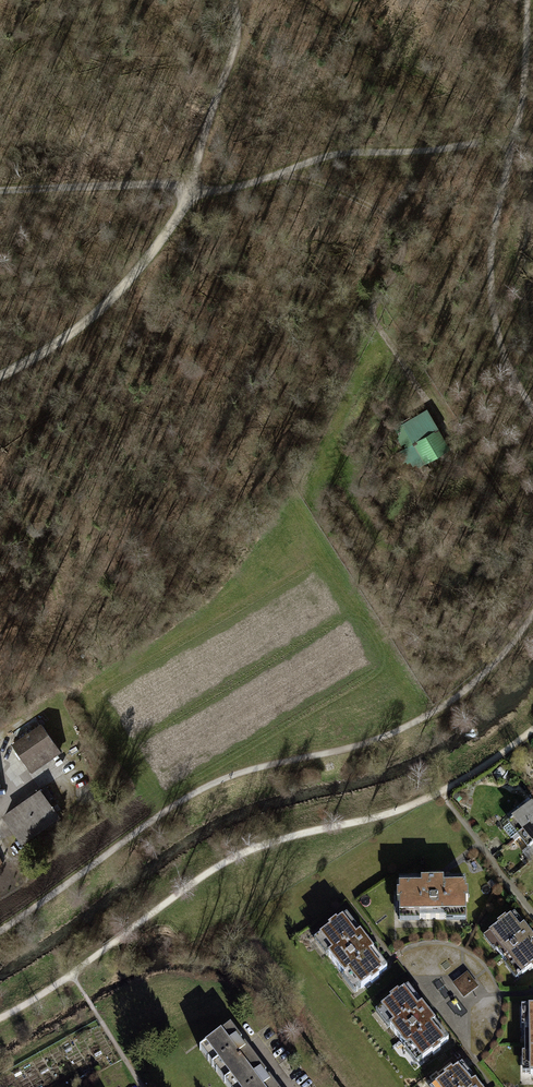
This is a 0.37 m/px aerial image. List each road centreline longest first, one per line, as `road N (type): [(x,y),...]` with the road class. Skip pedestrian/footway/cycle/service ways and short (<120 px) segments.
road 1 (track): [(0,931),(210,785),(354,747),(450,703),(532,615)]
road 2 (track): [(0,1019),(212,869),(302,833),(397,811),(532,730)]
road 3 (track): [(511,138),(345,154),(220,192),(129,185),(0,190)]
road 4 (track): [(0,376),(66,340),(130,279),(180,211),(241,24),(236,0)]
road 5 (track): [(282,173),(402,222),(416,259),(406,358),(428,410)]
road 6 (track): [(532,411),(505,358),(489,285),(511,138)]
road 7 (track): [(526,0),(524,72),(511,138)]

